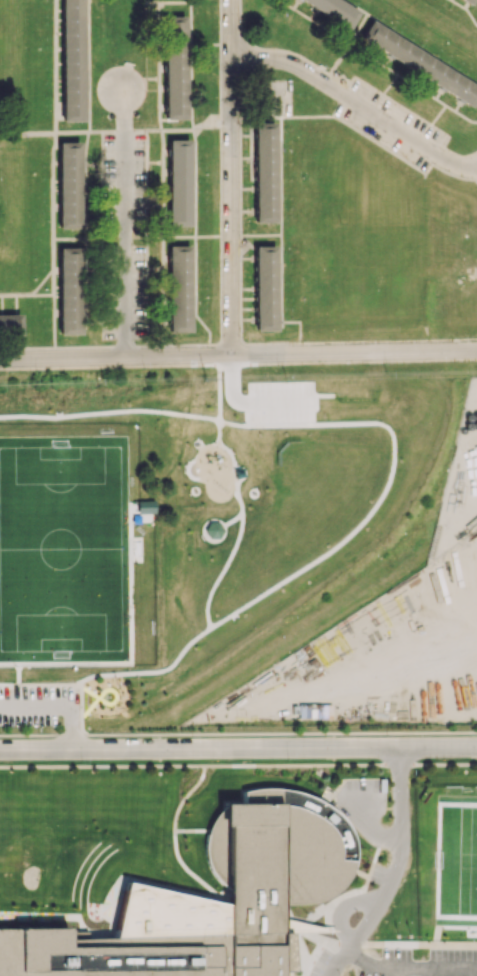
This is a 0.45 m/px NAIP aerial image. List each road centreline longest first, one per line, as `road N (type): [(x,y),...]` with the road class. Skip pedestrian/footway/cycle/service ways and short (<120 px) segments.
road 1 (residential): [(476,349),(0,359)]
road 2 (residential): [(476,747),(0,751)]
road 3 (residential): [(231,0),(232,354)]
road 4 (residential): [(476,168),(450,163),(295,65),(232,58)]
road 5 (residential): [(121,91),(125,357)]

